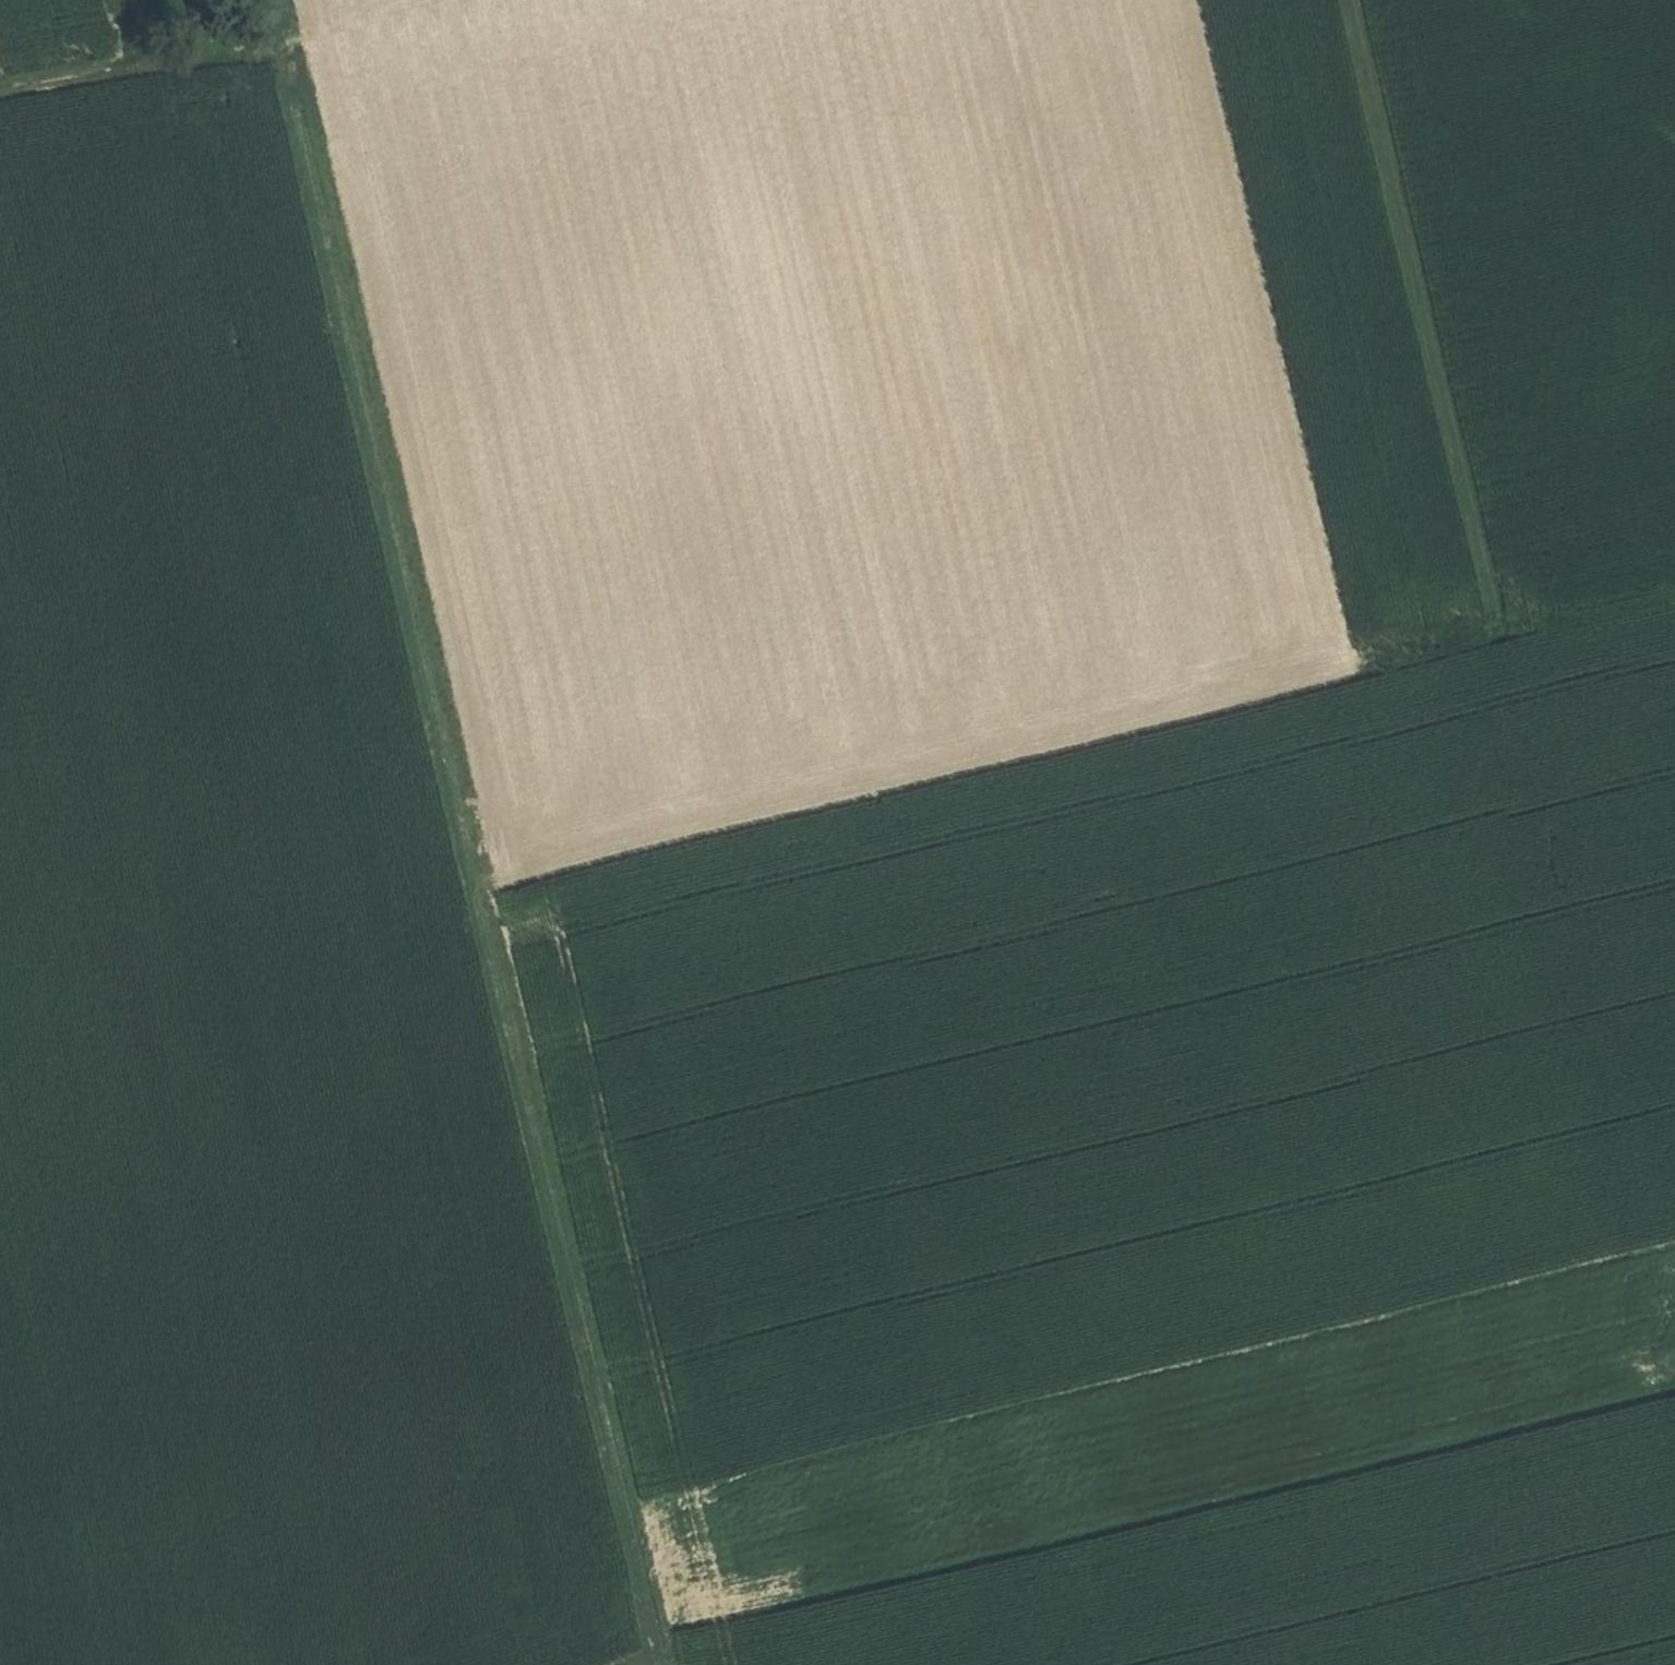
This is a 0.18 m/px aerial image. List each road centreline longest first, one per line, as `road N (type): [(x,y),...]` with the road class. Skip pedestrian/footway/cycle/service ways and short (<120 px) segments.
road 1 (track): [(662,1664),(271,47)]
road 2 (track): [(1351,0),(1494,630)]

